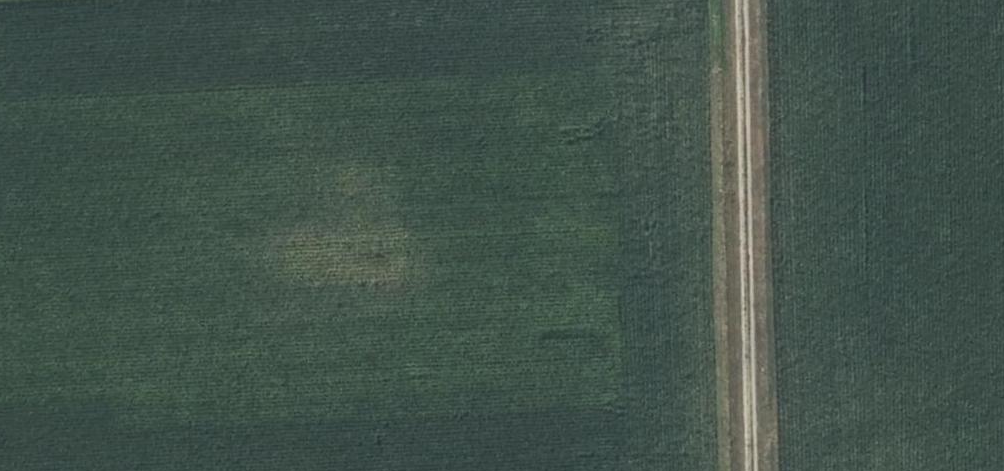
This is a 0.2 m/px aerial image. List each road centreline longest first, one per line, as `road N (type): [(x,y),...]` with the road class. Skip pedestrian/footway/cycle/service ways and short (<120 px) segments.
road 1 (track): [(763,470),(752,0)]

